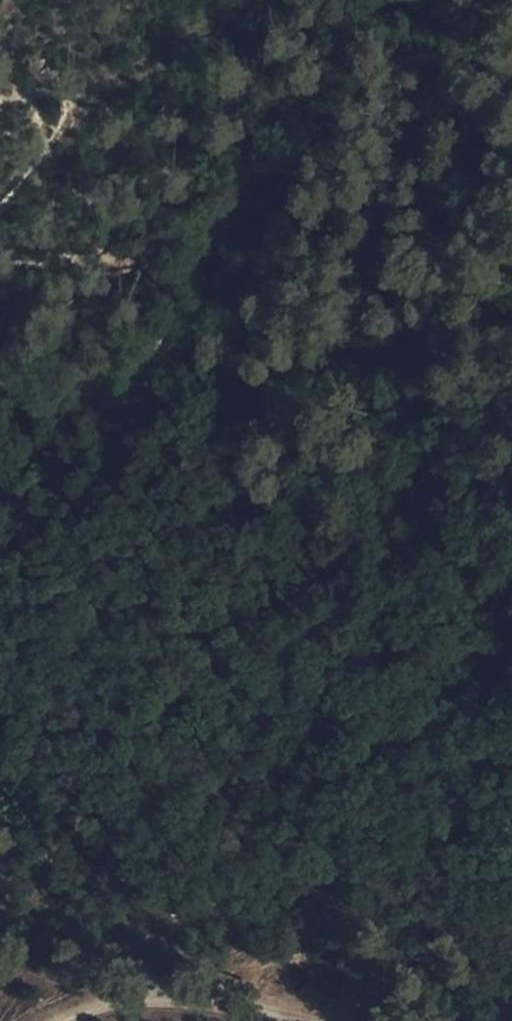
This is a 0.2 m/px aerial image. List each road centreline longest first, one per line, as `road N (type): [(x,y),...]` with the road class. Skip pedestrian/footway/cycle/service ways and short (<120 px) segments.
road 1 (unclassified): [(391,0),(246,186),(202,260),(167,353),(148,376),(119,388),(0,369)]
road 2 (track): [(341,1020),(146,990),(61,1020)]

